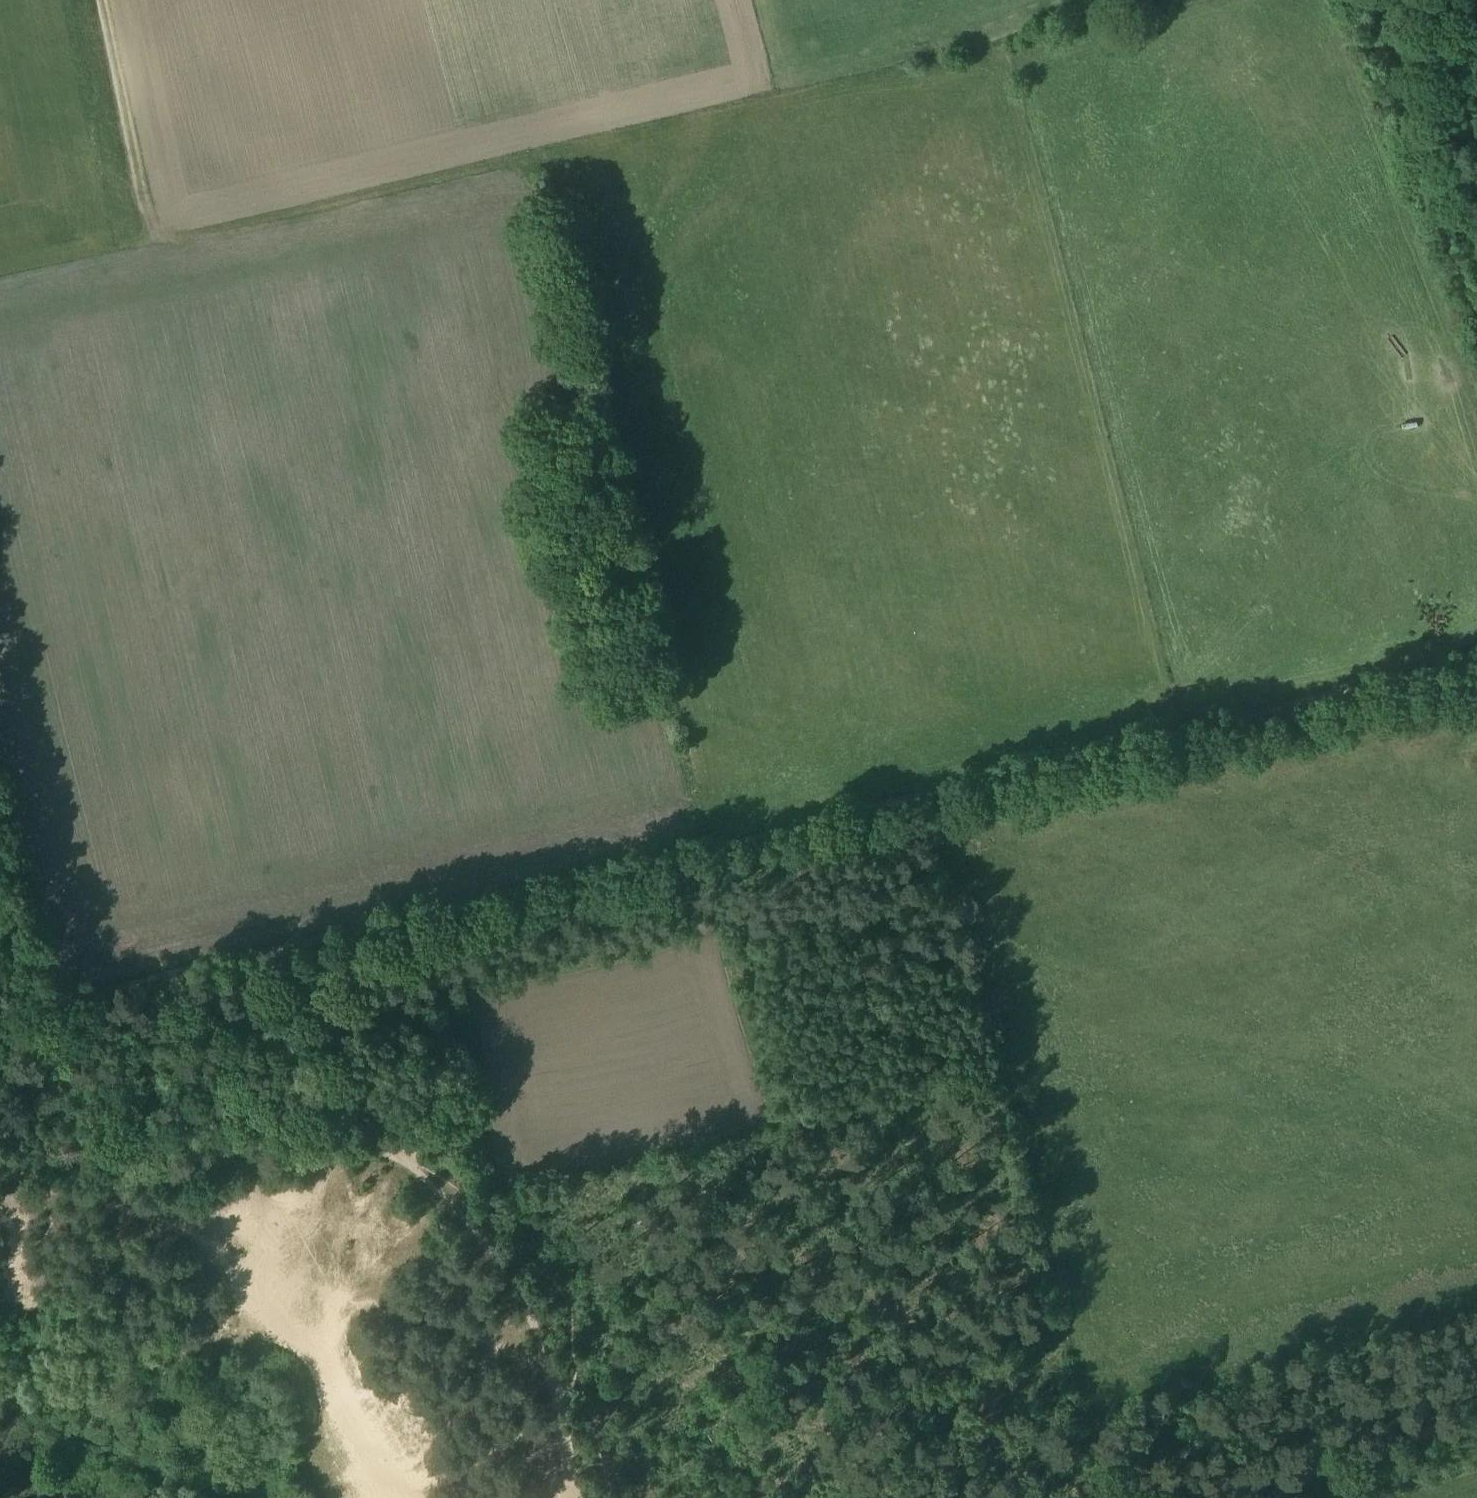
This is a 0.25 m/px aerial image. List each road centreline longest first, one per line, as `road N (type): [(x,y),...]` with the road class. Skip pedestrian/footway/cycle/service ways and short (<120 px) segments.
road 1 (track): [(290,944),(591,873),(889,790),(1476,659)]
road 2 (track): [(100,0),(153,253),(529,170)]
road 3 (track): [(421,1163),(287,1159),(151,1172),(88,1194),(0,1179)]
road 4 (track): [(618,1497),(566,1281),(519,1204),(421,1163)]
road 5 (track): [(0,1013),(290,944)]
road 6 (track): [(1476,1421),(1333,1461),(1277,1497)]

